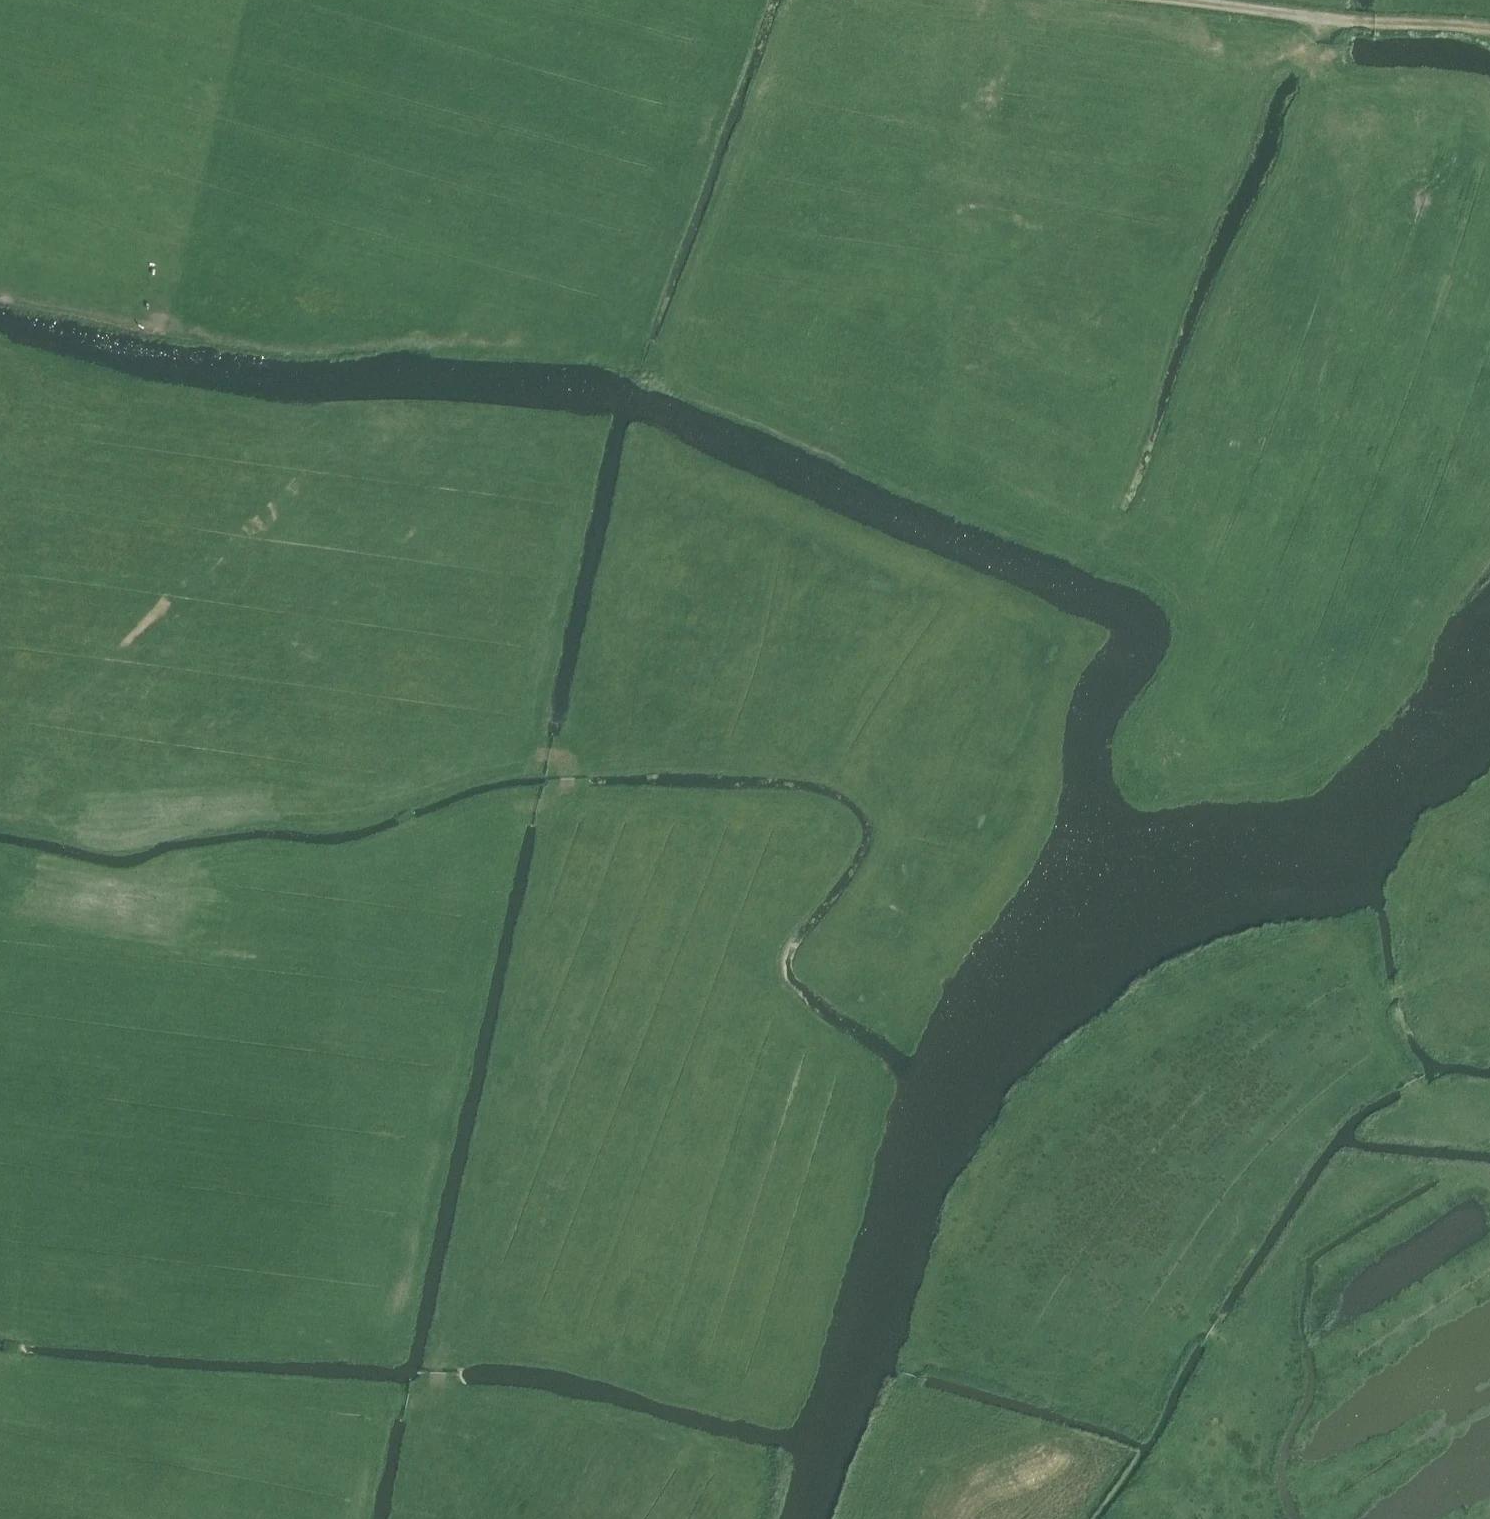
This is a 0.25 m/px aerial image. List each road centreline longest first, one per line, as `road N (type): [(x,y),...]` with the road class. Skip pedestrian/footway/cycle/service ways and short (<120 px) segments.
road 1 (track): [(1489,31),(1169,0)]
road 2 (track): [(1489,948),(1378,1003),(1403,1073),(1461,1130),(1489,1134)]

